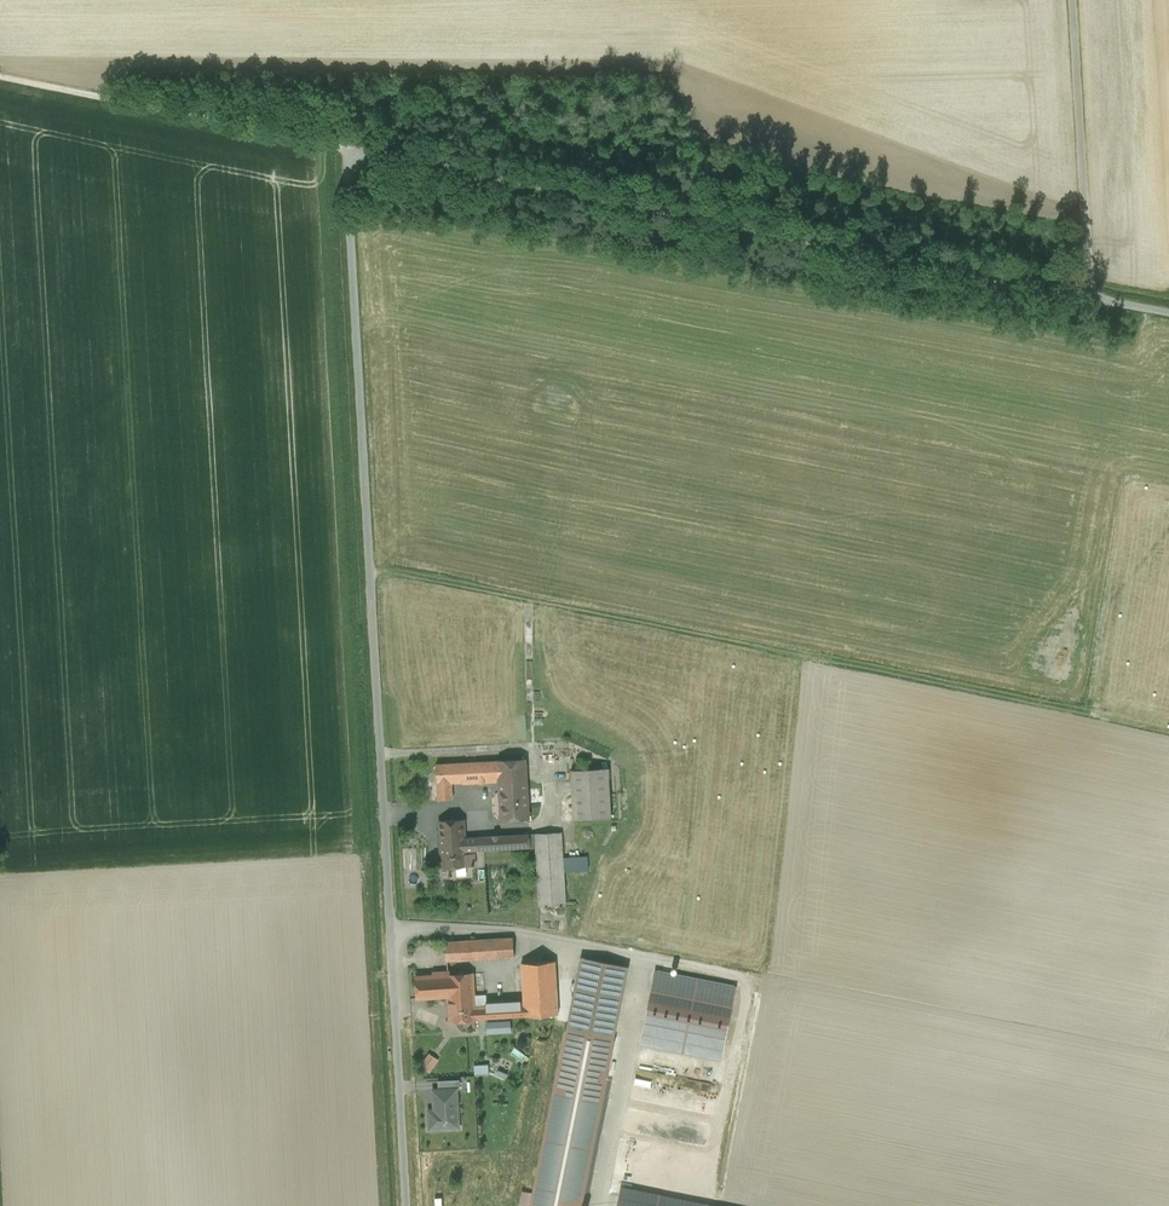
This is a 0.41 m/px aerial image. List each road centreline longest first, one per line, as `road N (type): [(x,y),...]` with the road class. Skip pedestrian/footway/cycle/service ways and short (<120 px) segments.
road 1 (unclassified): [(1168,312),(346,147),(404,1205)]
road 2 (track): [(369,566),(1168,731)]
road 3 (track): [(346,147),(0,78)]
road 4 (track): [(1087,296),(1070,0)]
road 5 (track): [(523,598),(530,728)]

